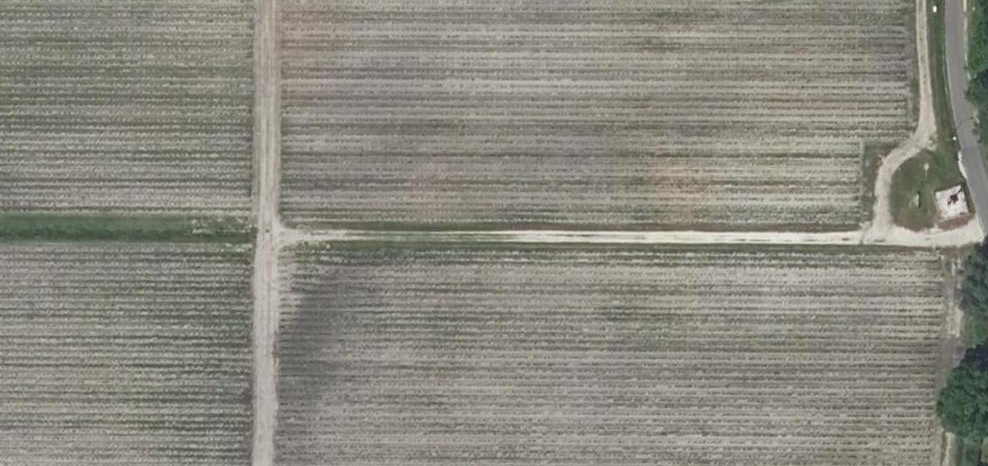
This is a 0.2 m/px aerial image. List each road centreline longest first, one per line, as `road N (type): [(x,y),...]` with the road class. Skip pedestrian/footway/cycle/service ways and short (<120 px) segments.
road 1 (track): [(987,233),(961,240),(0,234)]
road 2 (track): [(270,0),(266,465)]
road 3 (track): [(879,239),(886,171),(922,143),(927,129),(924,0)]
road 4 (track): [(961,240),(946,465)]
road 5 (residential): [(958,0),(964,99),(987,197)]

